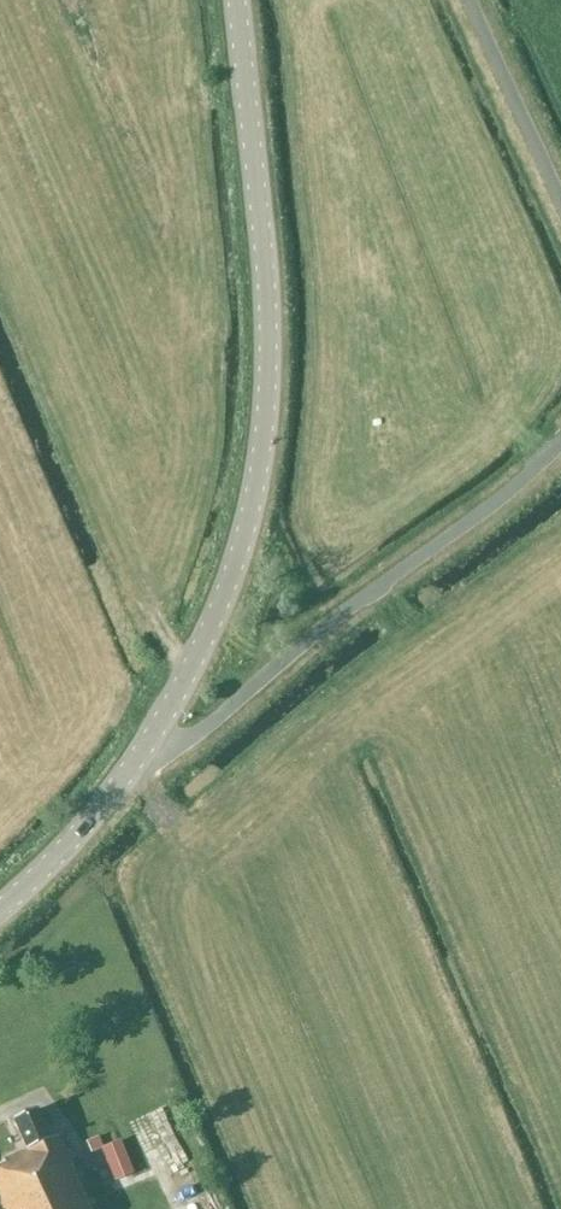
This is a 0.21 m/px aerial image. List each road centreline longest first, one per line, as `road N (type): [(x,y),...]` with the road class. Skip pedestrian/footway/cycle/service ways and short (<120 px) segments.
road 1 (tertiary): [(132,764),(179,689),(258,493),(265,423),(262,248),(237,0)]
road 2 (unclassified): [(560,443),(182,745),(160,760),(132,764)]
road 3 (unclassified): [(470,0),(560,204)]
road 4 (tertiary): [(0,908),(132,764)]

